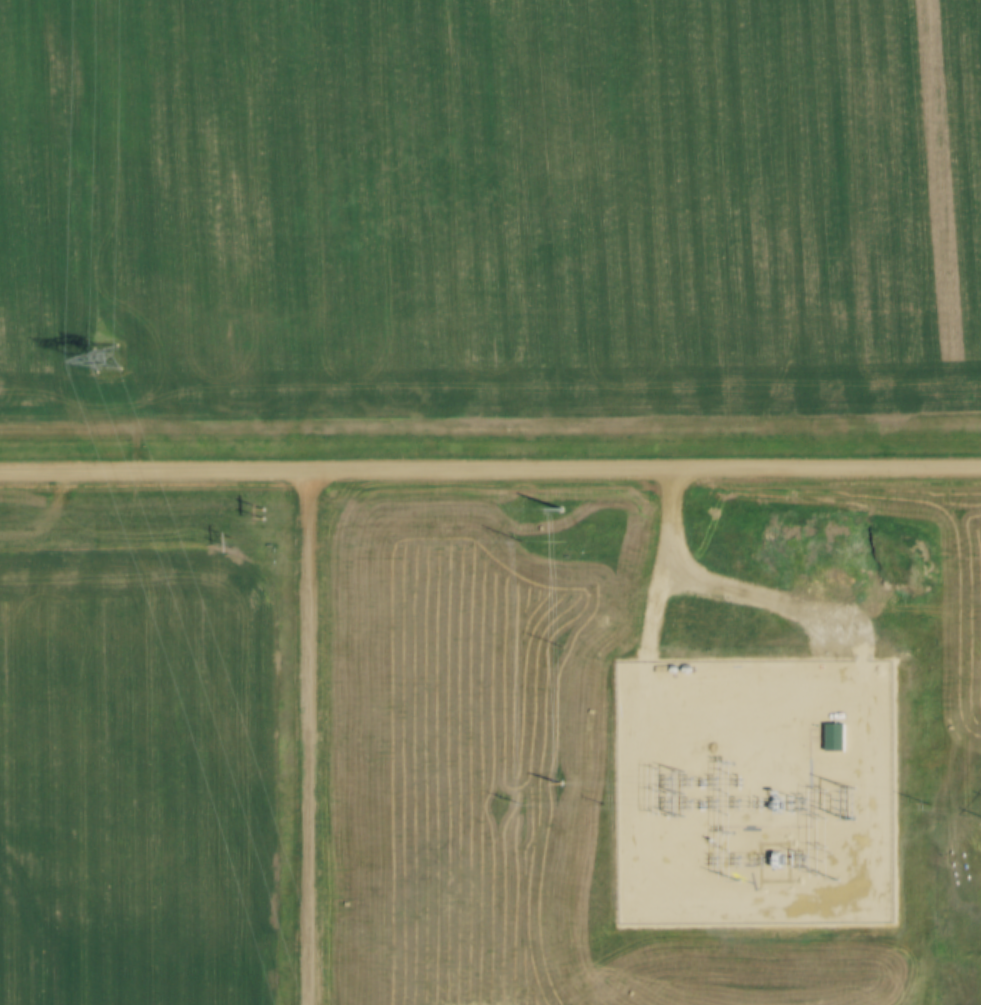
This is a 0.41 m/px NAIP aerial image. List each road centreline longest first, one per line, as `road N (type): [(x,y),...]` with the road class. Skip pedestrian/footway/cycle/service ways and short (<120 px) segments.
road 1 (residential): [(0,473),(980,470)]

